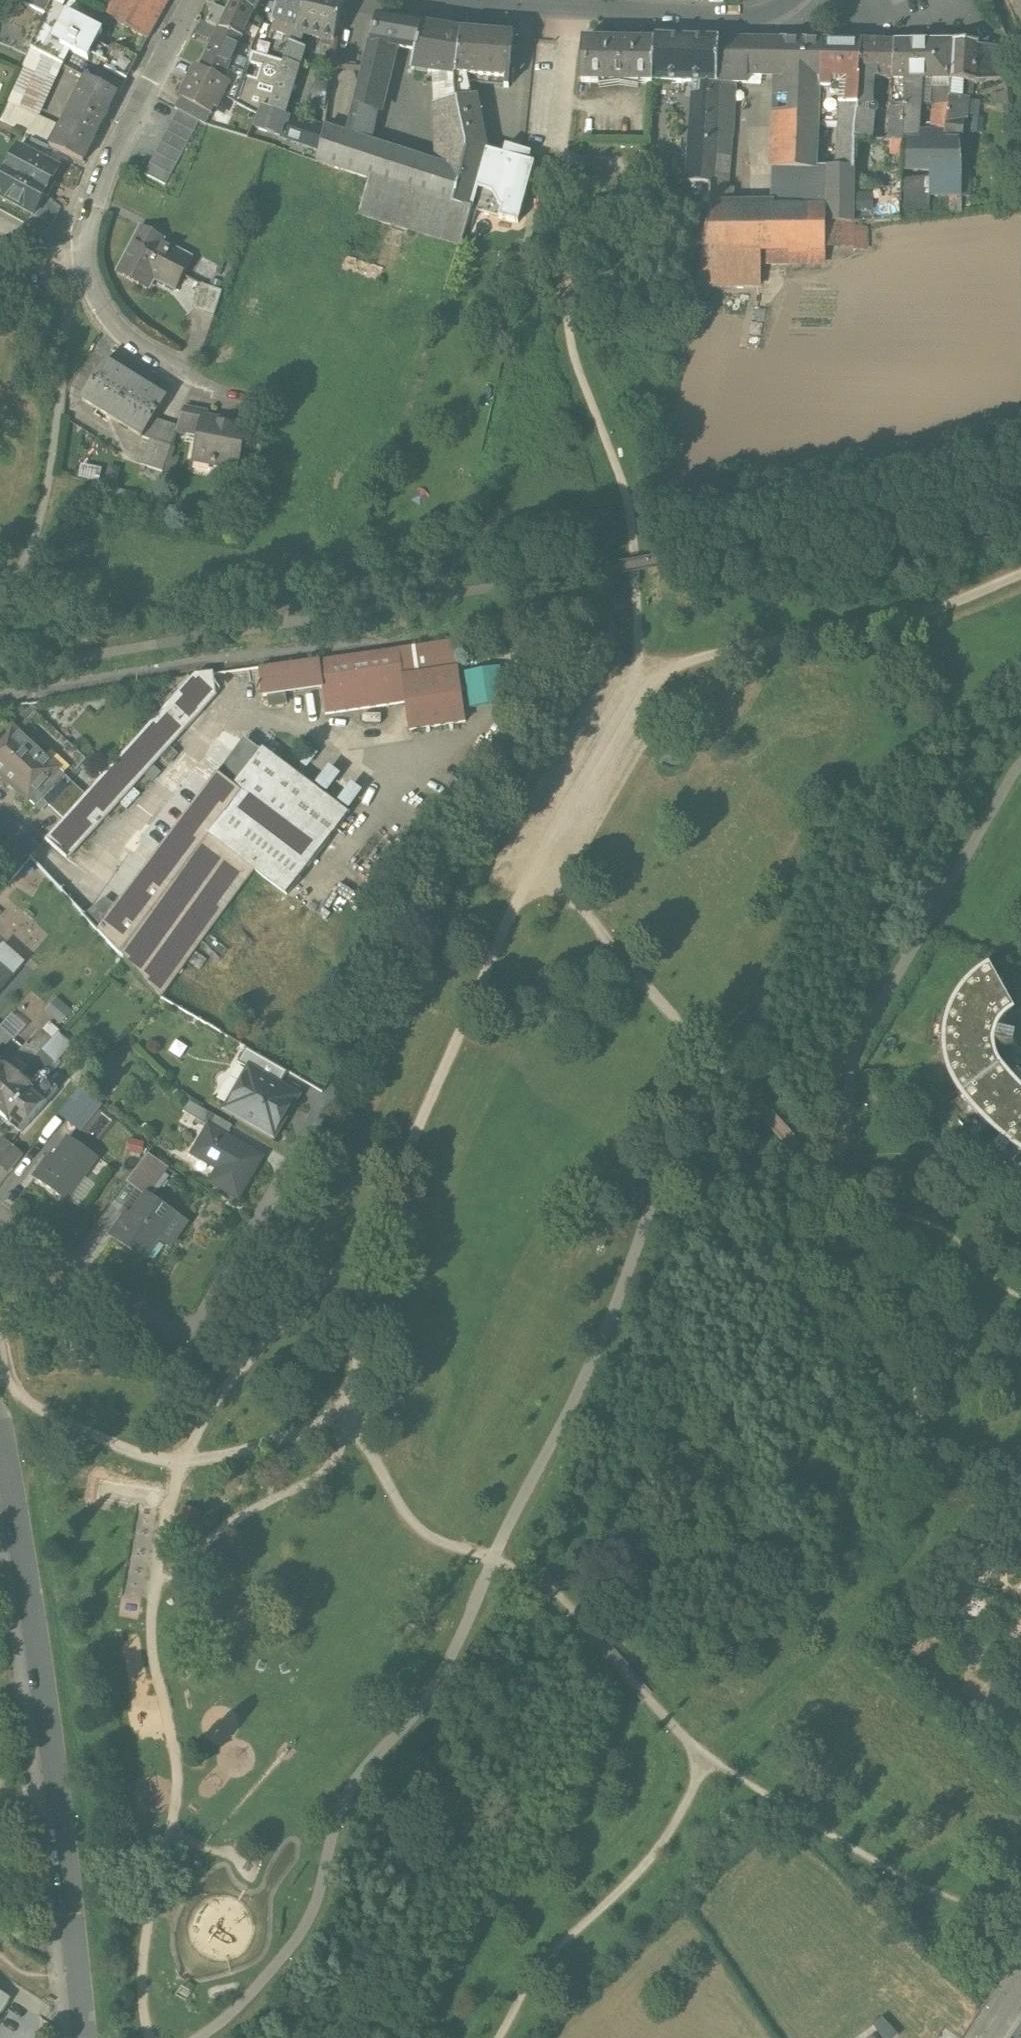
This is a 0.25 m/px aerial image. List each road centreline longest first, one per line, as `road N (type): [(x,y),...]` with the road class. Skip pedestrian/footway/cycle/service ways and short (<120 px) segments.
road 1 (residential): [(0,1367),(43,1642),(86,2037)]
road 2 (tertiary): [(482,0),(577,11),(771,9),(791,0)]
road 3 (residential): [(83,262),(90,202),(193,0)]
road 4 (residential): [(256,398),(190,378),(138,349),(106,316),(83,262)]

